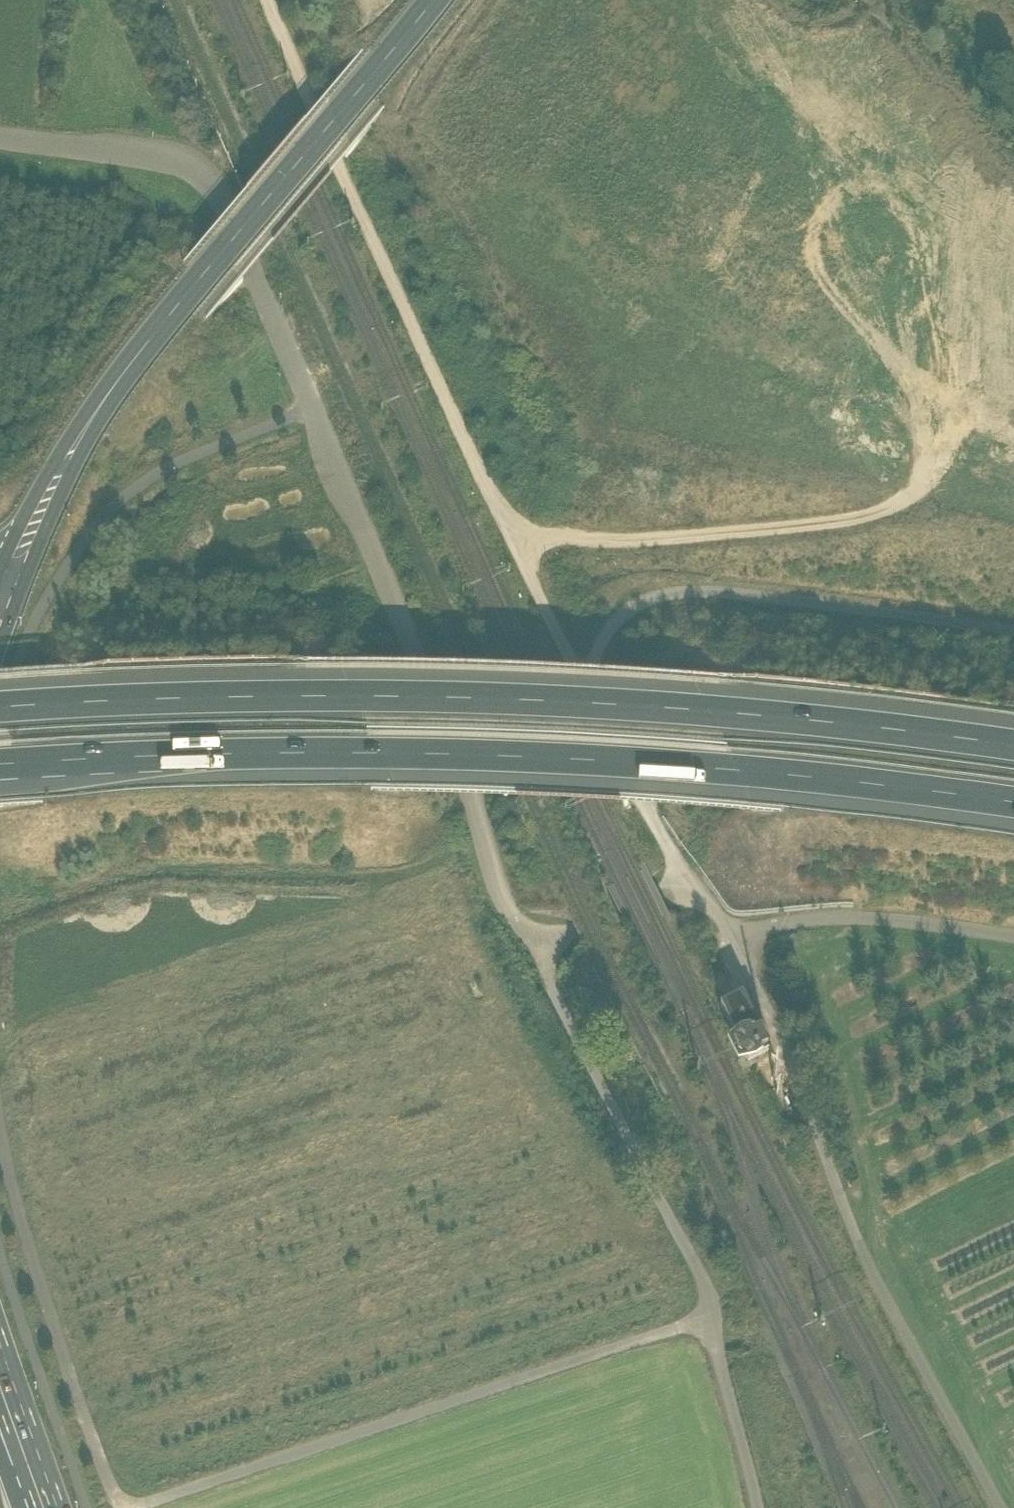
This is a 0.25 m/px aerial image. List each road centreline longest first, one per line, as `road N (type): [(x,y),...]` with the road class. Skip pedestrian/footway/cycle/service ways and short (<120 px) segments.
road 1 (unclassified): [(533,945),(497,881),(465,786),(223,201),(203,173),(178,159),(0,137)]
road 2 (motorway): [(0,775),(203,765),(559,770),(1013,816)]
road 3 (motorway): [(1013,758),(534,712),(331,707),(0,717)]
road 4 (unclassified): [(533,945),(684,875),(718,910),(878,1285),(998,1507)]
road 5 (secondary): [(441,0),(123,382),(57,484),(9,588)]
road 6 (track): [(133,1507),(707,1318)]
road 7 (track): [(266,0),(512,534)]
road 8 (track): [(579,668),(626,610),(678,593),(1013,633)]
road 9 (track): [(707,1318),(708,1294),(533,945)]
road 10 (track): [(117,1507),(11,1192),(0,1122)]
road 11 (track): [(512,534),(627,545),(854,529)]
road 12 (track): [(735,939),(765,925),(846,919),(1013,938)]
road 13 (track): [(579,668),(684,875)]
road 14 (track): [(757,1507),(707,1318)]
road 15 (track): [(512,534),(579,668)]

